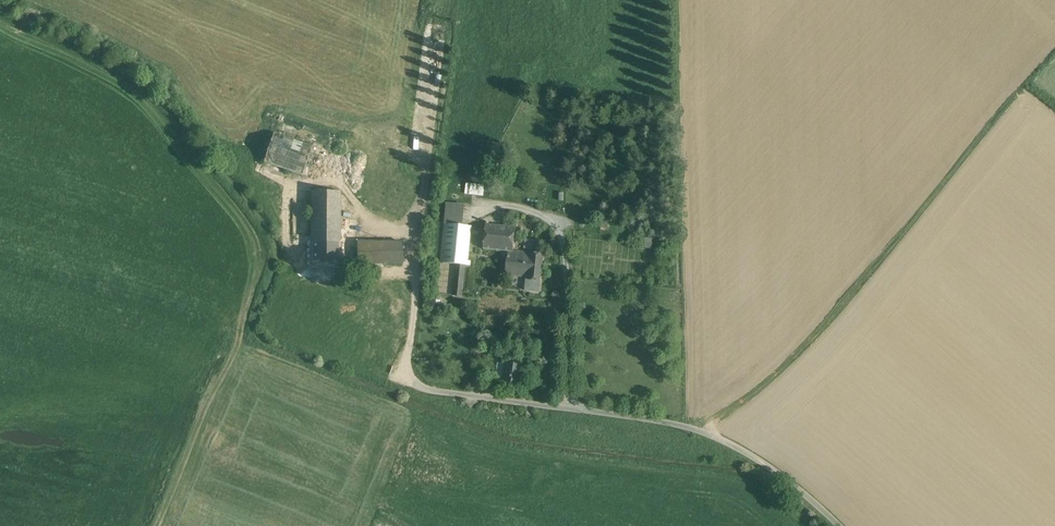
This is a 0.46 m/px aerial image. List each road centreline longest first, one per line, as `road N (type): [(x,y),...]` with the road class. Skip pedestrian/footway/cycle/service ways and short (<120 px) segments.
road 1 (track): [(332,180),(364,212),(412,238),(410,360),(422,389),(696,429),(777,467),(842,525)]
road 2 (track): [(574,407),(559,230),(532,210),(489,204)]

